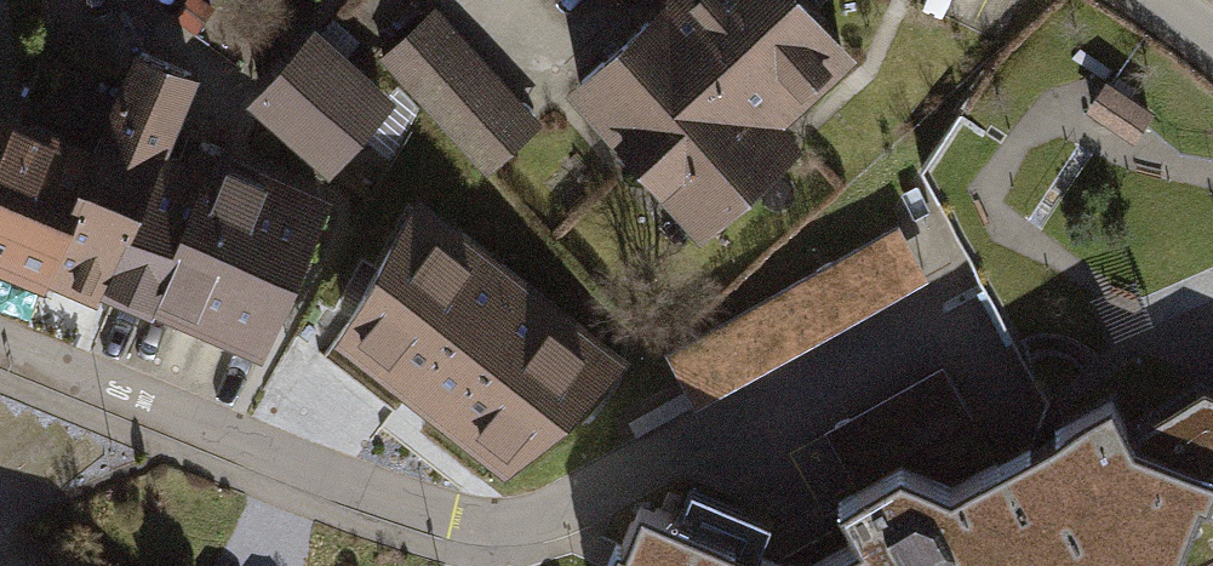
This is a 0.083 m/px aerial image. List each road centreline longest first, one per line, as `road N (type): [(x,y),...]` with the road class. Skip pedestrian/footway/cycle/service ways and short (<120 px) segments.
road 1 (residential): [(0,349),(351,485),(487,521),(560,506),(867,344)]

